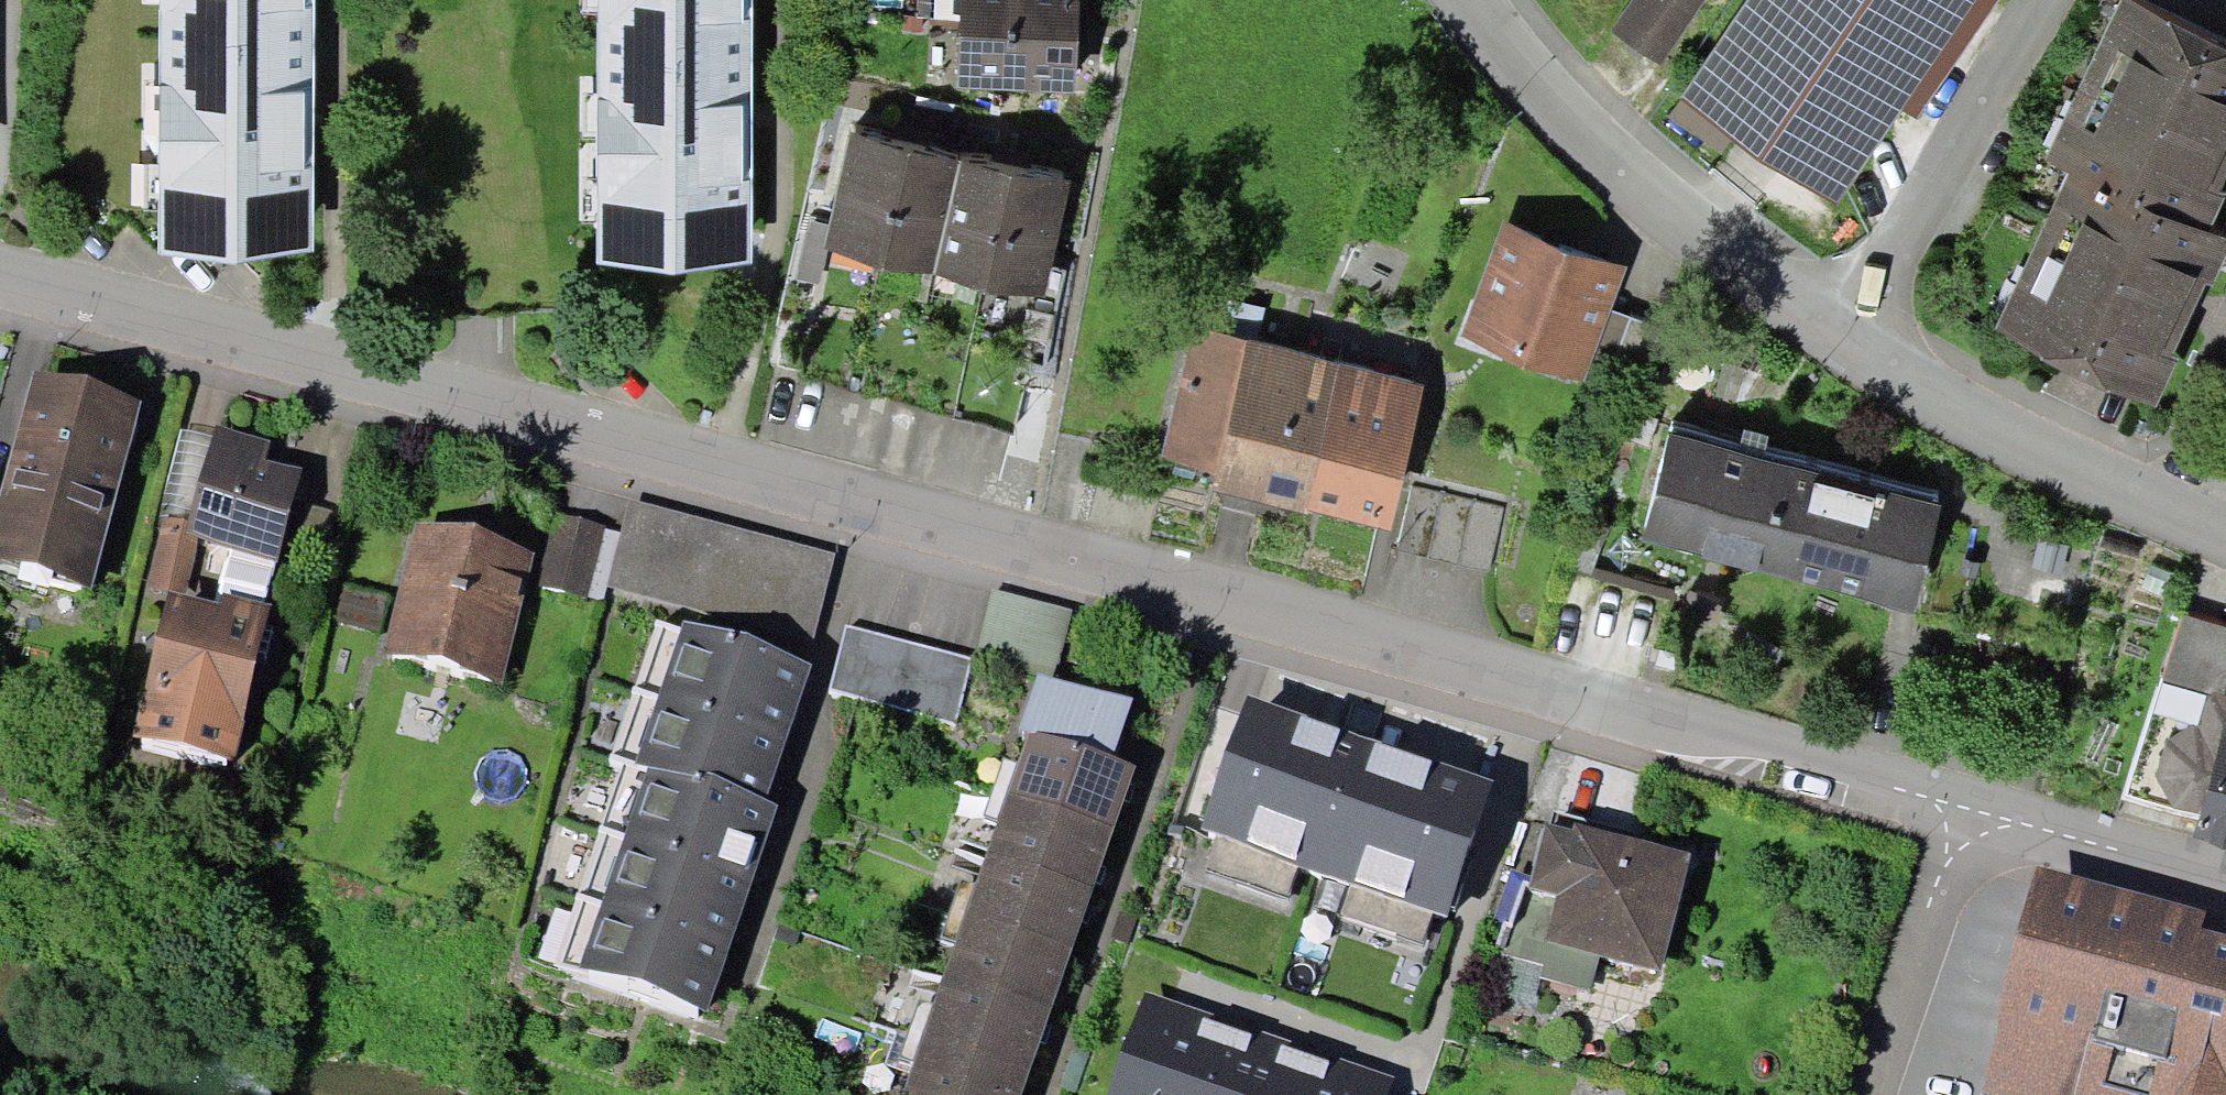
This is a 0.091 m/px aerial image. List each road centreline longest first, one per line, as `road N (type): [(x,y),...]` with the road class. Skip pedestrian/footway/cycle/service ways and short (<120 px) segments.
road 1 (residential): [(0,281),(1715,730),(1964,806)]
road 2 (residential): [(1460,0),(1481,33),(1703,237),(1850,342)]
road 3 (residential): [(1850,342),(2032,449),(2225,535)]
road 4 (residential): [(2048,0),(1850,342)]
road 5 (residential): [(1964,806),(1864,1094)]
road 6 (residential): [(1964,806),(2225,877)]

